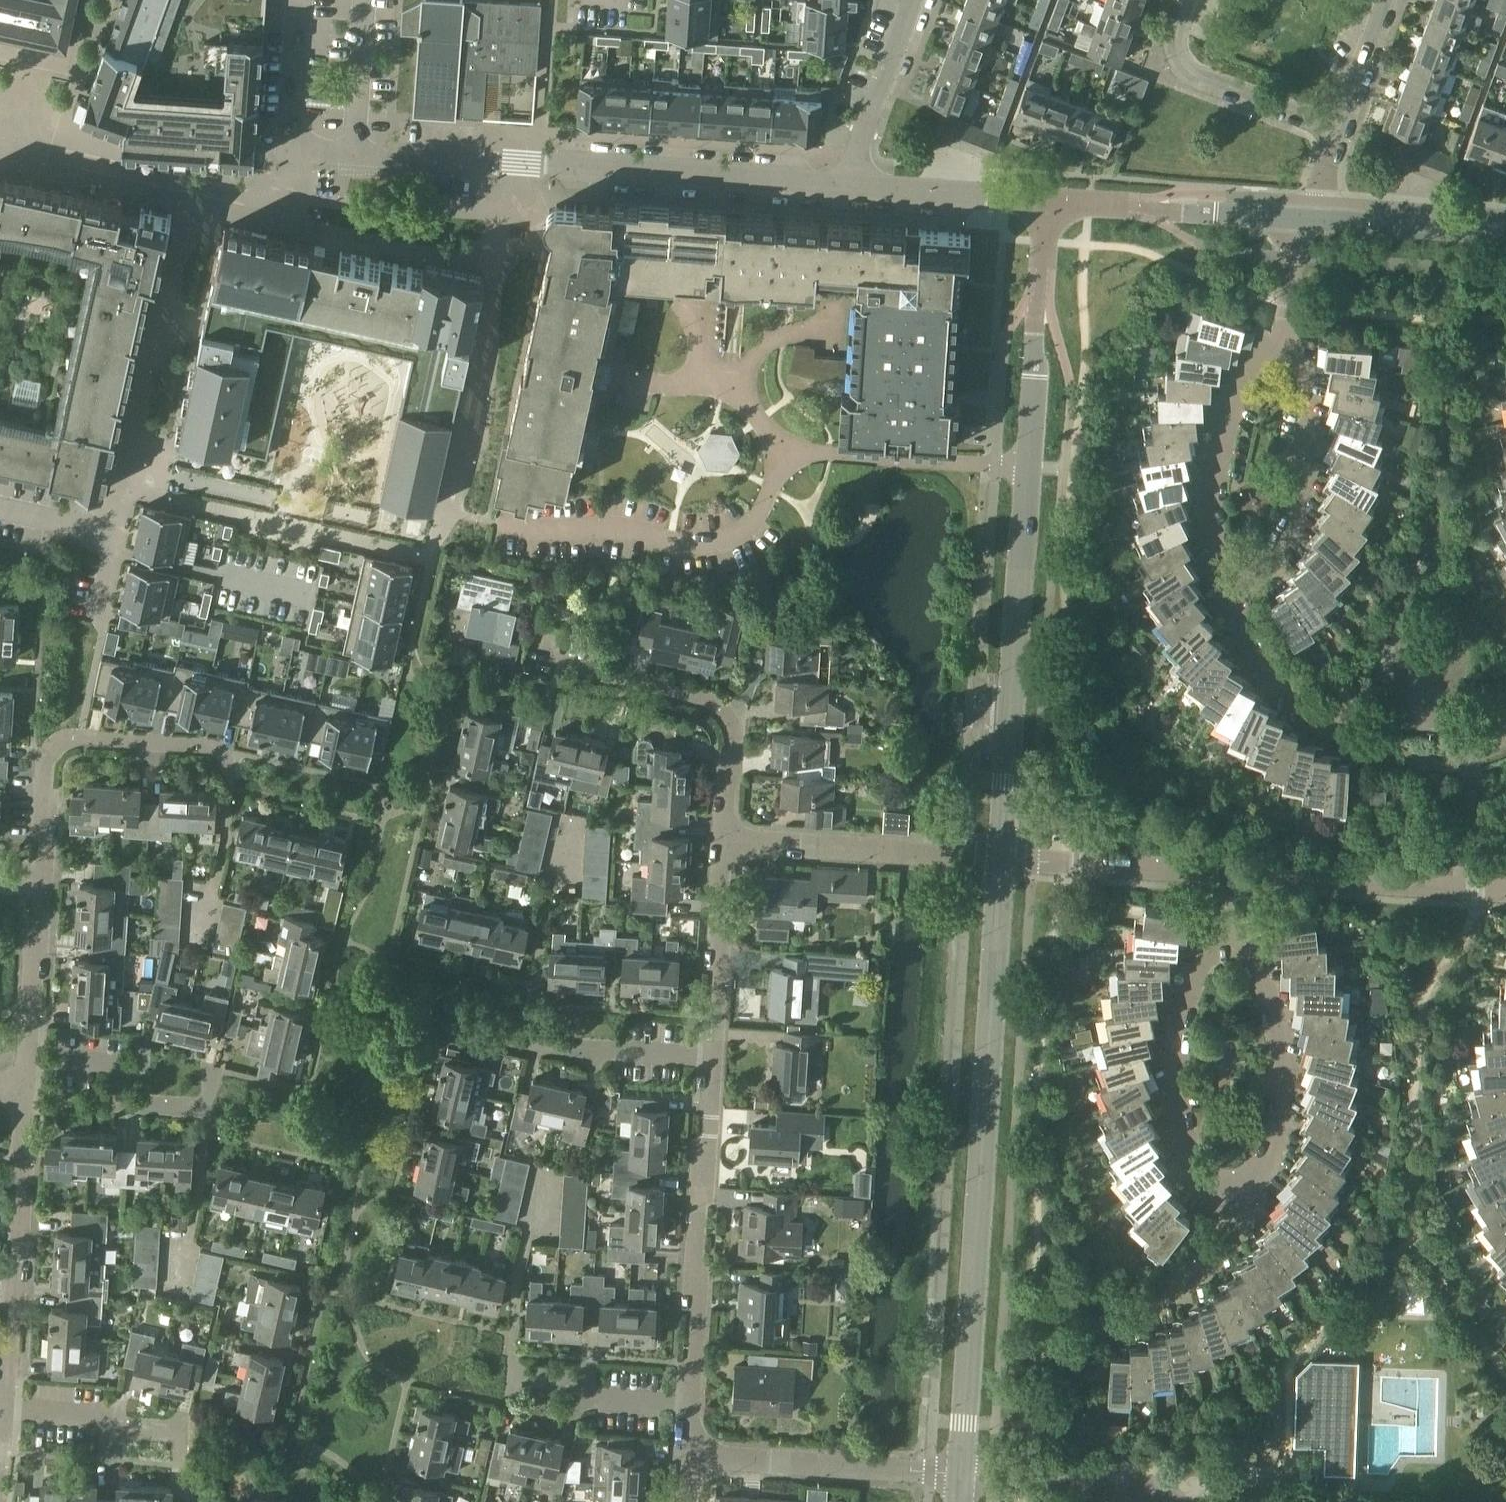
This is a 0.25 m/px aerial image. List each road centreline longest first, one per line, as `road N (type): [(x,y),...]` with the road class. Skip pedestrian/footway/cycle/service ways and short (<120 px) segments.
road 1 (tertiary): [(1001,857),(1049,200)]
road 2 (tertiary): [(961,1474),(1001,857)]
road 3 (residential): [(852,185),(294,150)]
road 4 (residential): [(691,1402),(712,1055)]
road 5 (residential): [(41,878),(46,769),(69,741),(214,744),(224,752),(228,781)]
road 6 (residential): [(1229,1235),(1267,1161),(1280,1067),(1276,1024),(1229,925)]
road 7 (residential): [(1229,1235),(1195,1159),(1179,1078),(1191,989),(1229,925)]
road 8 (residential): [(5,1413),(25,1091)]
road 9 (residential): [(725,839),(734,751),(726,714),(691,693),(550,663)]
road 10 (residential): [(1227,600),(1287,538),(1306,489),(1312,430),(1298,359),(1279,333)]
road 11 (residential): [(1227,600),(1211,520),(1222,417),(1246,368),(1279,333)]
road 12 (residential): [(1001,857),(725,839)]
road 13 (residential): [(961,1474),(686,1456)]
road 14 (residential): [(1505,891),(1233,873)]
road 15 (tertiary): [(1049,200),(1303,217)]
road 16 (residential): [(29,1058),(123,1065),(122,1101),(206,1105),(211,1067)]
road 17 (residential): [(1188,0),(1176,39),(1185,70),(1338,127)]
road 18 (residential): [(1233,873),(1001,857)]
road 19 (residential): [(1185,1501),(1121,1484),(961,1474)]
road 20 (residential): [(712,1055),(725,839)]
road 21 (tertiary): [(1303,217),(1505,230)]
road 22 (residential): [(1049,200),(852,185)]
road 23 (residential): [(691,1402),(585,1395),(586,1378),(512,1373)]
road 24 (residential): [(1355,744),(1283,690),(1227,600)]
road 25 (residential): [(852,185),(914,0)]
road 26 (residential): [(1077,1334),(1160,1299),(1229,1235)]
road 27 (residential): [(186,1434),(5,1413)]
road 28 (residential): [(29,1058),(41,878)]
road 29 (residential): [(712,1055),(534,1043)]
road 30 (residential): [(1338,127),(1388,0)]
road 31 (residential): [(121,536),(0,507)]

